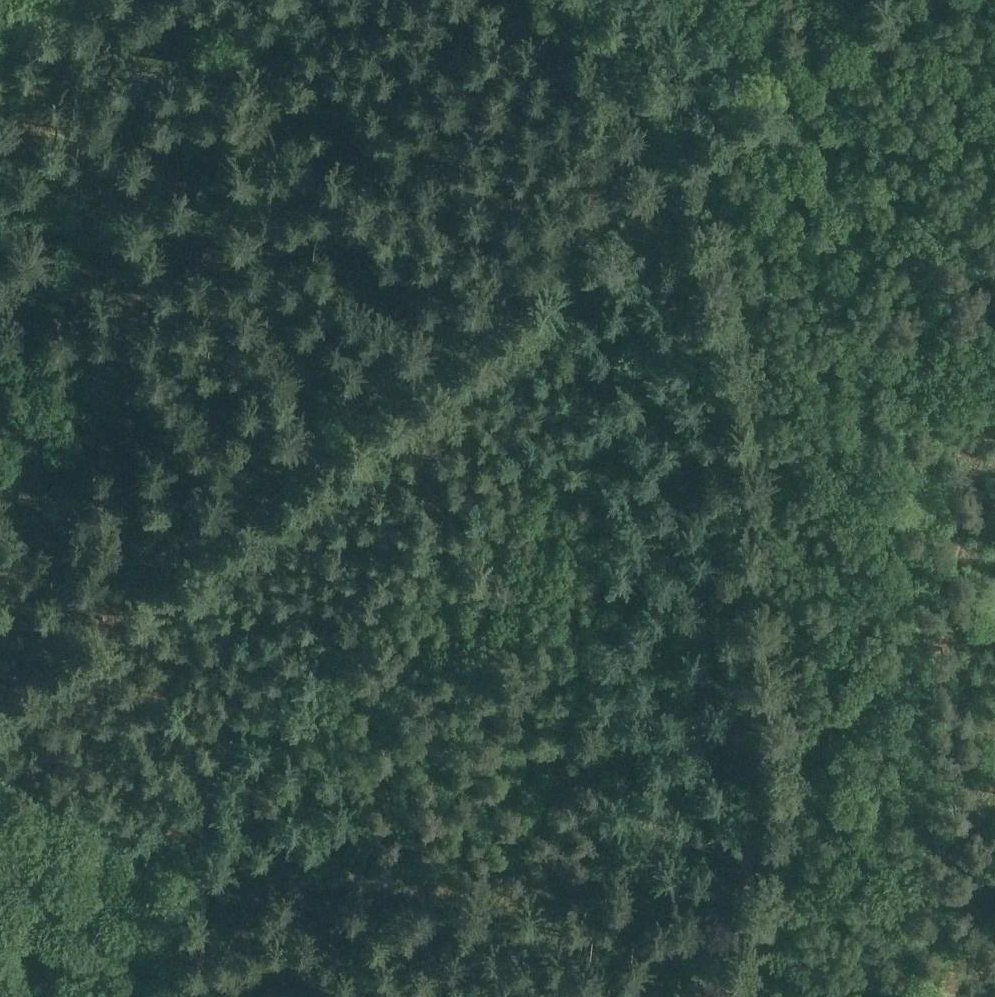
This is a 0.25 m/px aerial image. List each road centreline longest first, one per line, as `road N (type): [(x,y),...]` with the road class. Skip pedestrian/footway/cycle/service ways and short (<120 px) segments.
road 1 (track): [(673,176),(711,361),(756,688),(756,768),(714,996)]
road 2 (track): [(114,591),(673,176)]
road 3 (track): [(673,176),(962,0)]
road 4 (track): [(0,342),(61,506),(114,591)]
road 5 (track): [(578,0),(620,39),(673,176)]
road 6 (track): [(994,980),(834,996)]
road 7 (track): [(0,690),(114,591)]

